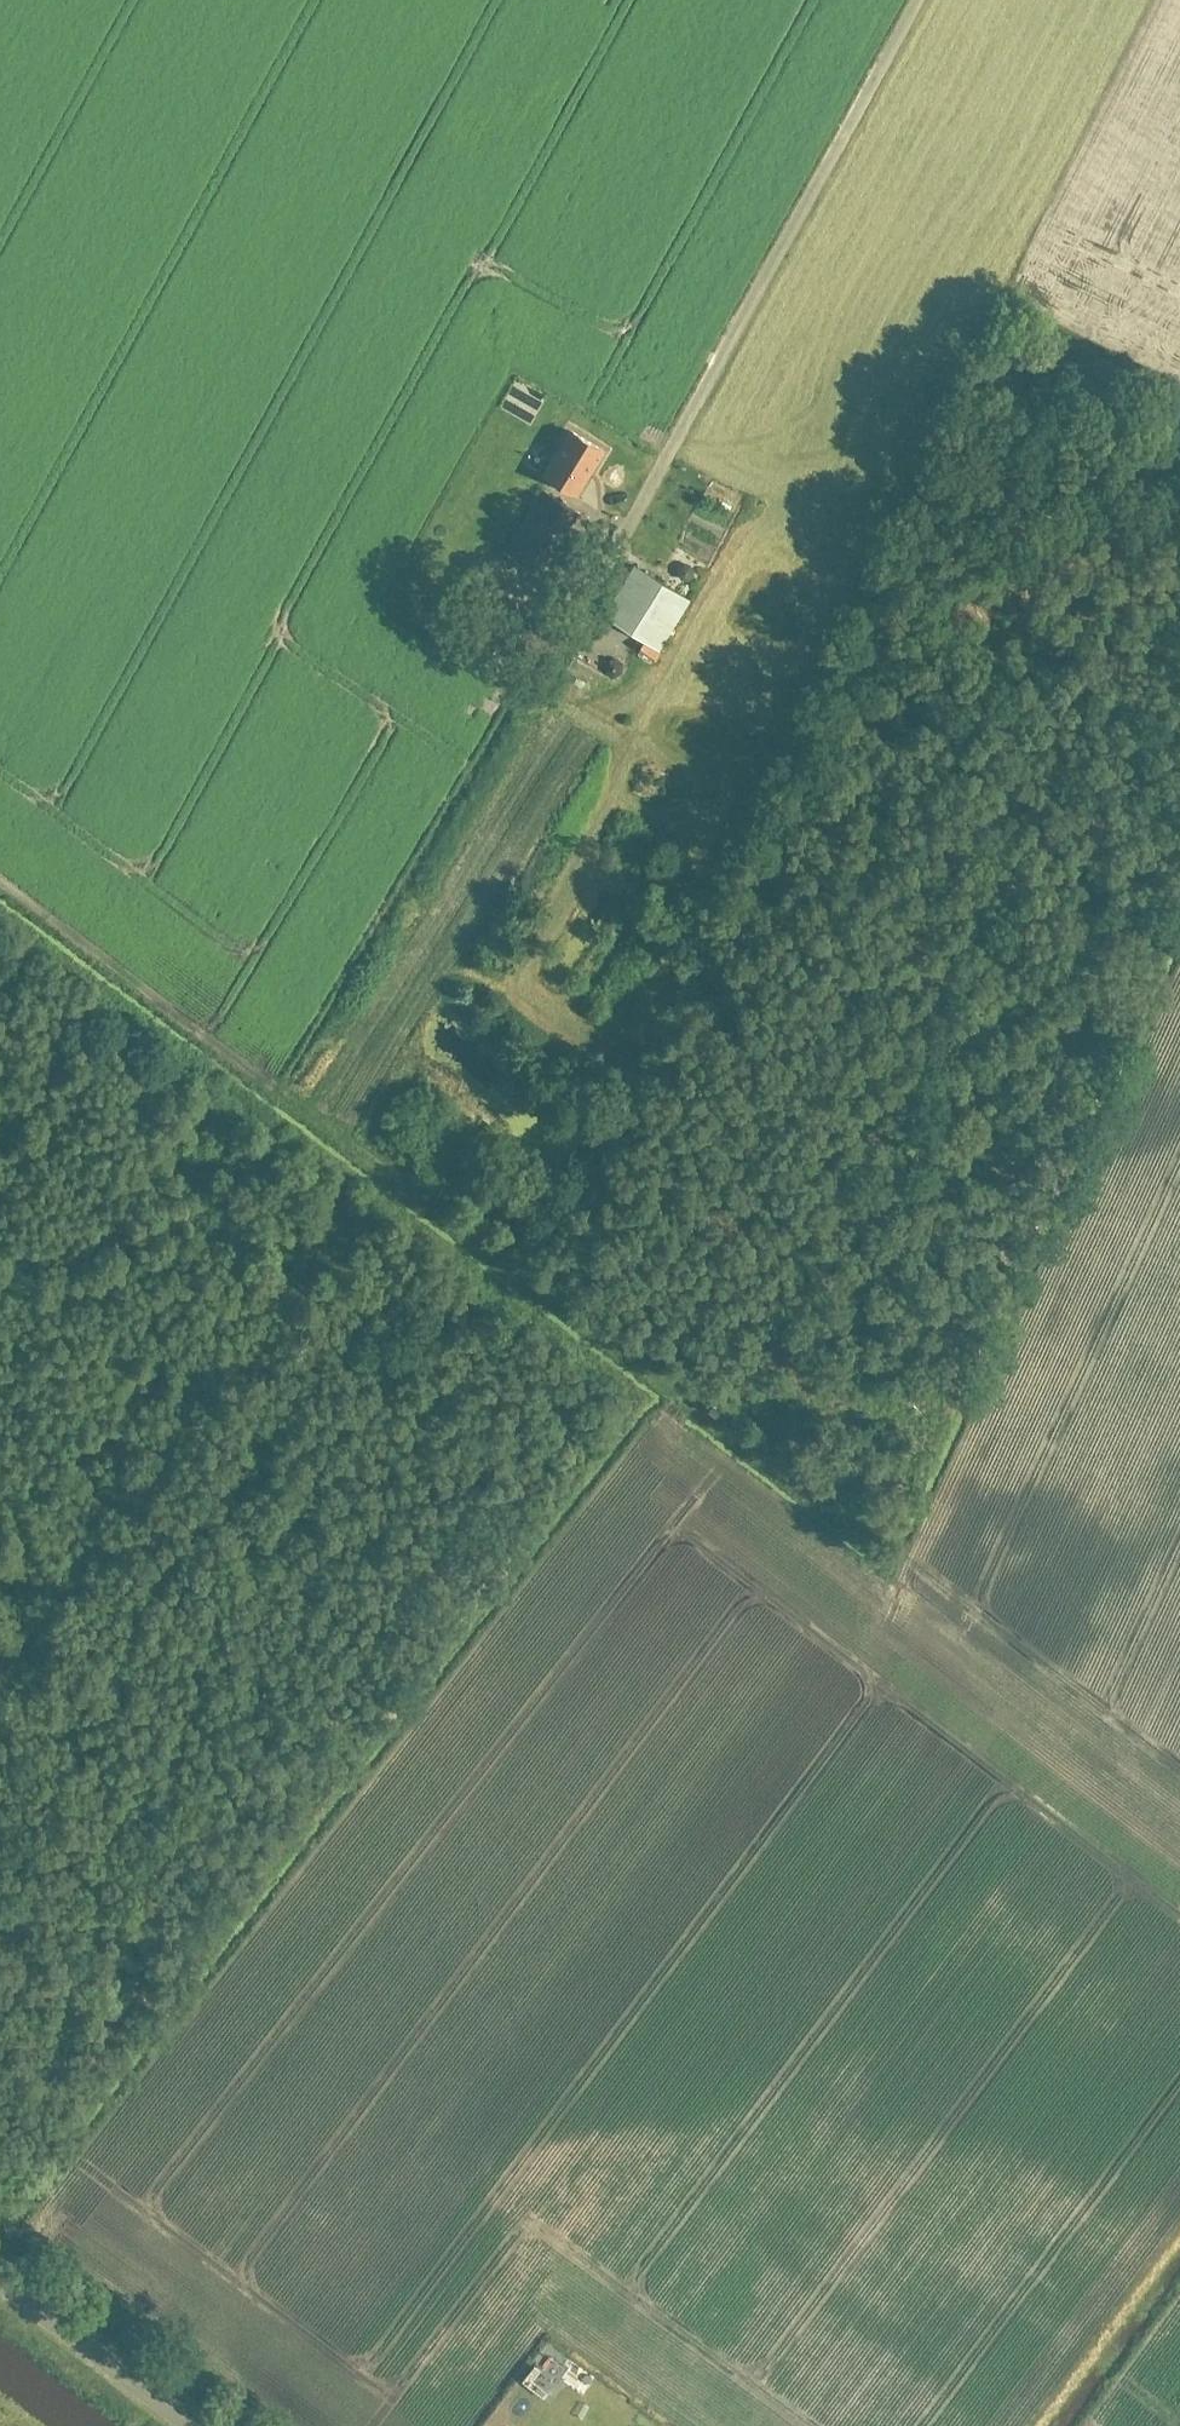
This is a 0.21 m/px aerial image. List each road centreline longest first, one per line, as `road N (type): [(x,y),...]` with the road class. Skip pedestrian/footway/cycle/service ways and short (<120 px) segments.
road 1 (unclassified): [(185,2425),(0,2286)]

